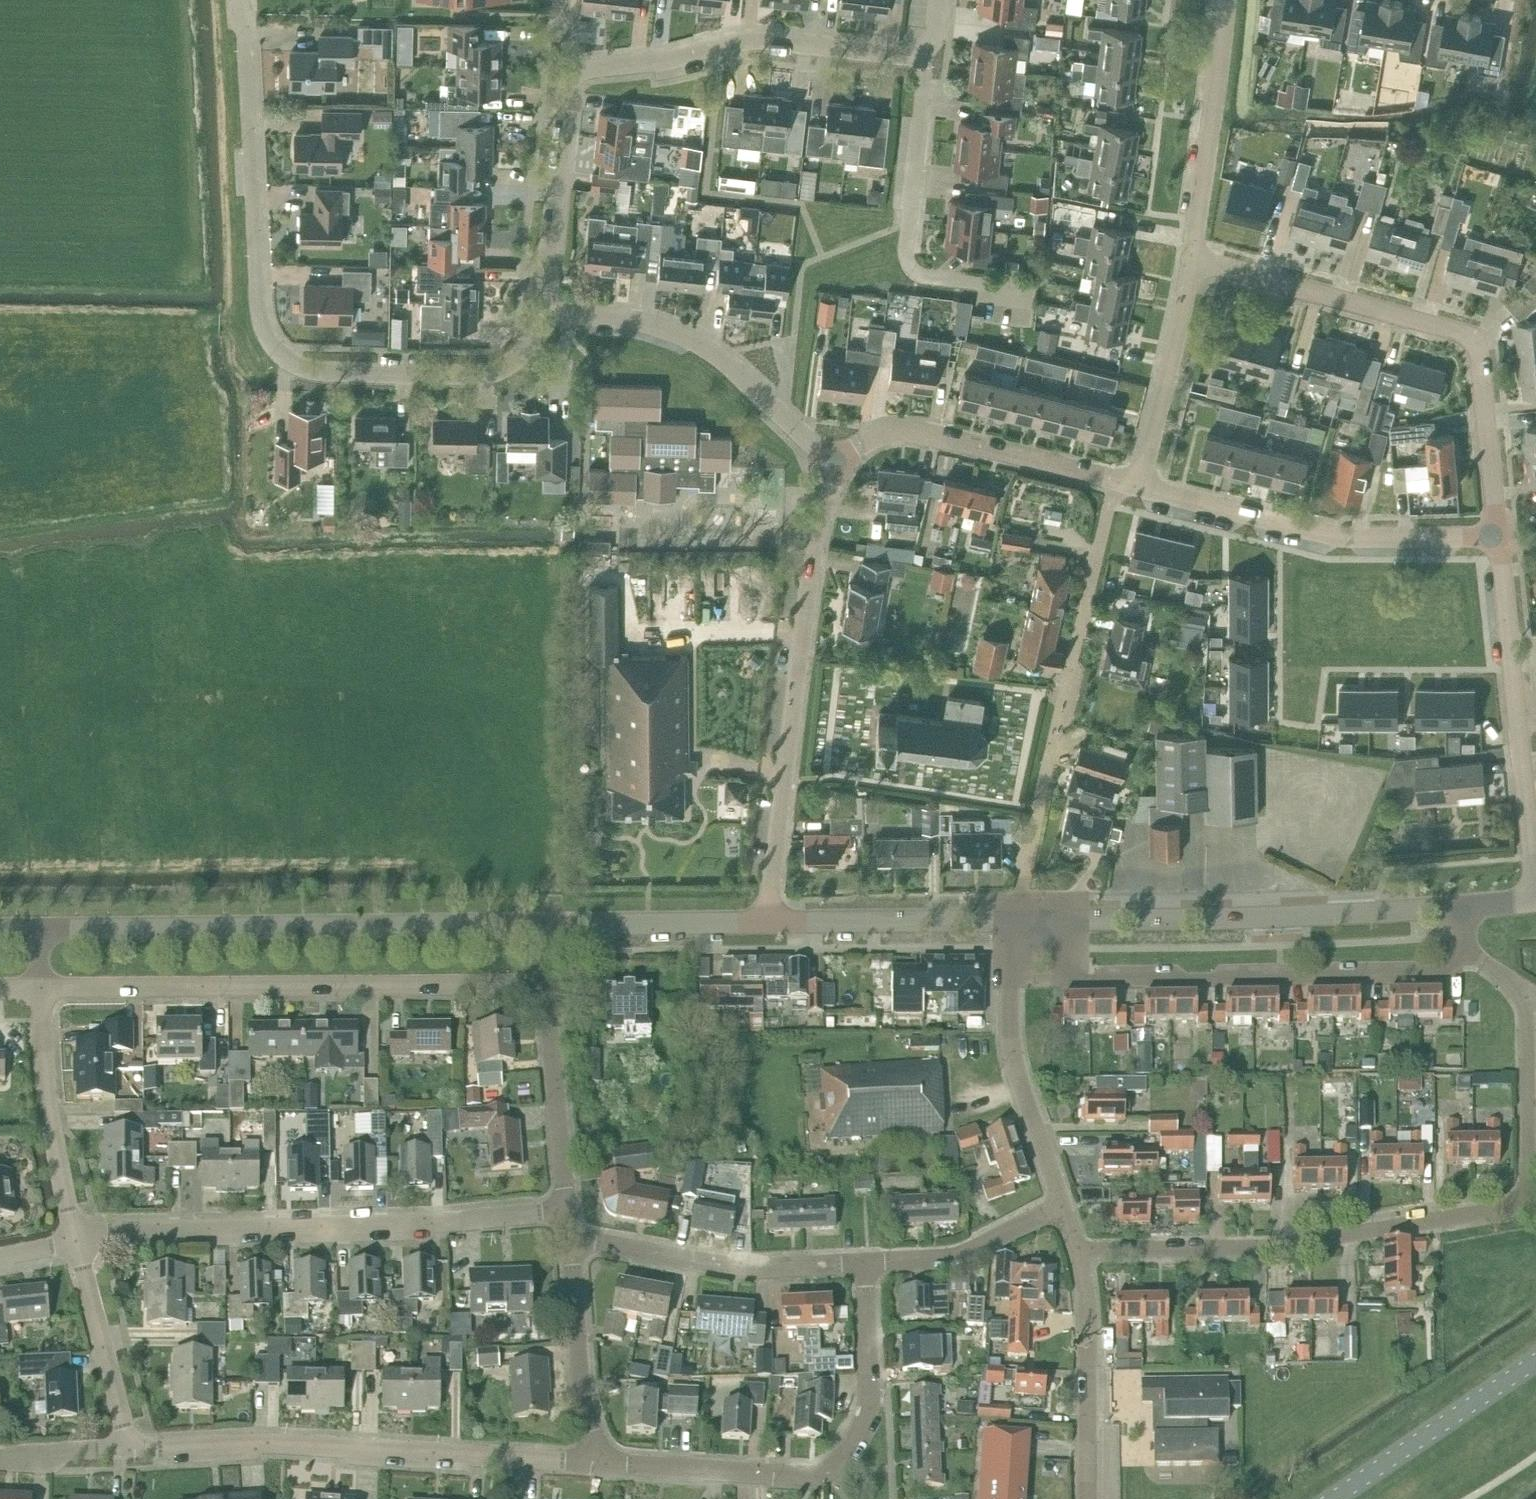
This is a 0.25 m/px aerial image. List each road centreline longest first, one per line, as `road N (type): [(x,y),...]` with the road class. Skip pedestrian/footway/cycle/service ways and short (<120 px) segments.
road 1 (residential): [(1078,1249),(1271,1247),(1517,1200),(1528,1176),(1526,1003),(1470,950)]
road 2 (residential): [(555,309),(511,365),(486,375),(318,372),(273,348),(258,313),(242,0)]
road 3 (residential): [(40,987),(544,983)]
road 4 (tertiary): [(39,929),(538,923)]
road 5 (residential): [(1498,537),(1478,337),(1192,258)]
road 6 (residential): [(76,1240),(566,1209)]
road 7 (residential): [(602,1463),(282,1443),(129,1447)]
road 8 (residential): [(1470,950),(1425,975),(1010,980)]
road 9 (residential): [(1015,918),(1115,480)]
road 10 (tertiary): [(1015,918),(1106,924),(1147,913),(1461,906)]
road 11 (residential): [(864,1262),(868,1405),(827,1471),(602,1463)]
road 12 (residential): [(834,466),(816,545),(771,884)]
road 13 (residential): [(1498,537),(1342,537),(1139,488)]
road 14 (residential): [(1535,892),(1498,537)]
road 15 (residential): [(586,70),(758,40),(922,58)]
road 16 (residential): [(834,466),(698,344),(636,321),(555,309)]
road 17 (residential): [(1115,480),(905,431),(873,437),(834,466)]
road 18 (residential): [(864,1262),(738,1268),(571,1237)]
road 19 (residential): [(1192,258),(1226,0)]
road 20 (residential): [(76,1240),(51,1121),(40,987)]
road 21 (residential): [(1087,1498),(1088,1327),(1078,1249)]
road 22 (tertiary): [(766,921),(1015,918)]
road 23 (residential): [(555,309),(546,279),(566,98),(586,70)]
road 24 (residential): [(940,279),(912,270),(905,251),(922,58)]
road 25 (unclassified): [(1535,1363),(1334,1498)]
road 26 (residential): [(1139,488),(1192,258)]
road 27 (residential): [(1062,1203),(1014,1064),(1010,980)]
road 28 (residential): [(602,1463),(583,1400),(571,1237)]
road 29 (tertiary): [(538,923),(766,921)]
road 30 (residential): [(566,1209),(544,983)]
road 31 (residential): [(129,1447),(76,1240)]
road 32 (residential): [(1062,1203),(954,1257),(864,1262)]
road 33 (residential): [(0,1456),(129,1447)]

